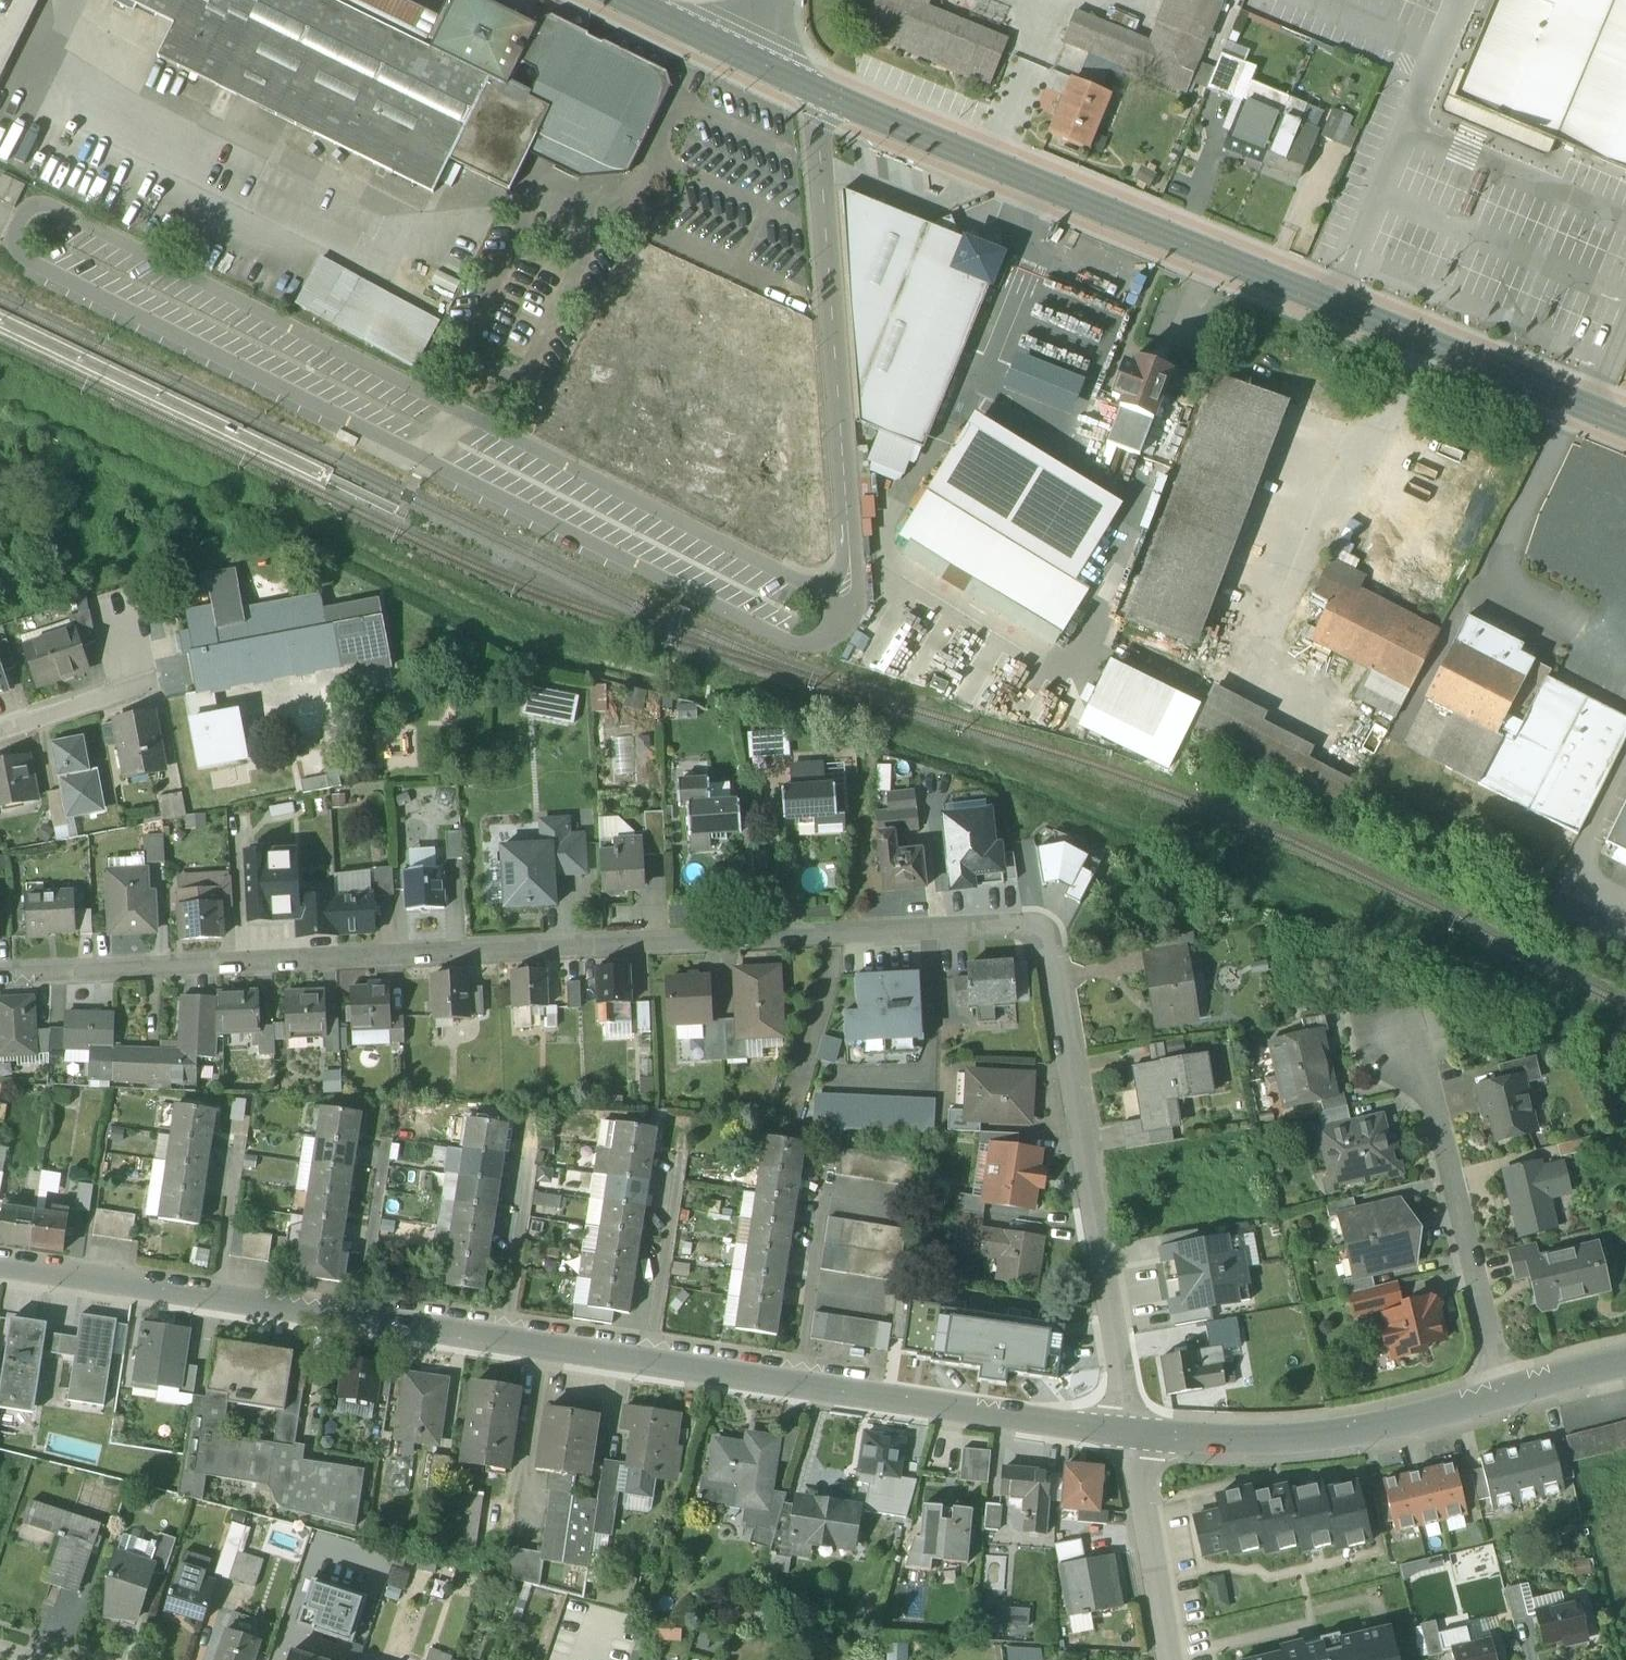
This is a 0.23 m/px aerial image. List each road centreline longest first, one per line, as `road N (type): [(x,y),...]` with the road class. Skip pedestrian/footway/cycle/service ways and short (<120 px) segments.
road 1 (residential): [(0,975),(1035,926),(1046,937),(1134,1435)]
road 2 (residential): [(1134,1435),(0,1263)]
road 3 (tertiary): [(822,93),(1625,426)]
road 4 (unclassified): [(850,556),(817,113),(822,93)]
road 5 (residential): [(1507,1393),(1344,1431),(1134,1435)]
road 6 (residential): [(1401,1037),(1432,1100),(1507,1393)]
road 7 (residential): [(1134,1435),(1188,1659)]
road 8 (tertiary): [(629,0),(748,58)]
road 9 (residential): [(1625,1364),(1507,1393)]

